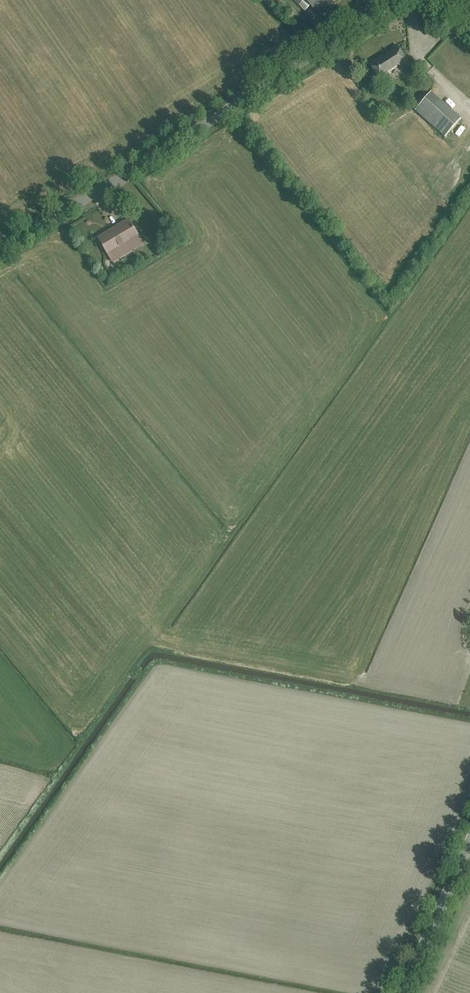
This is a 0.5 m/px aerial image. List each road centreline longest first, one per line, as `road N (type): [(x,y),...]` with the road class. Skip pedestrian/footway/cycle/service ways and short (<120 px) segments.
road 1 (unclassified): [(0,239),(395,0)]
road 2 (tertiary): [(394,992),(469,827)]

